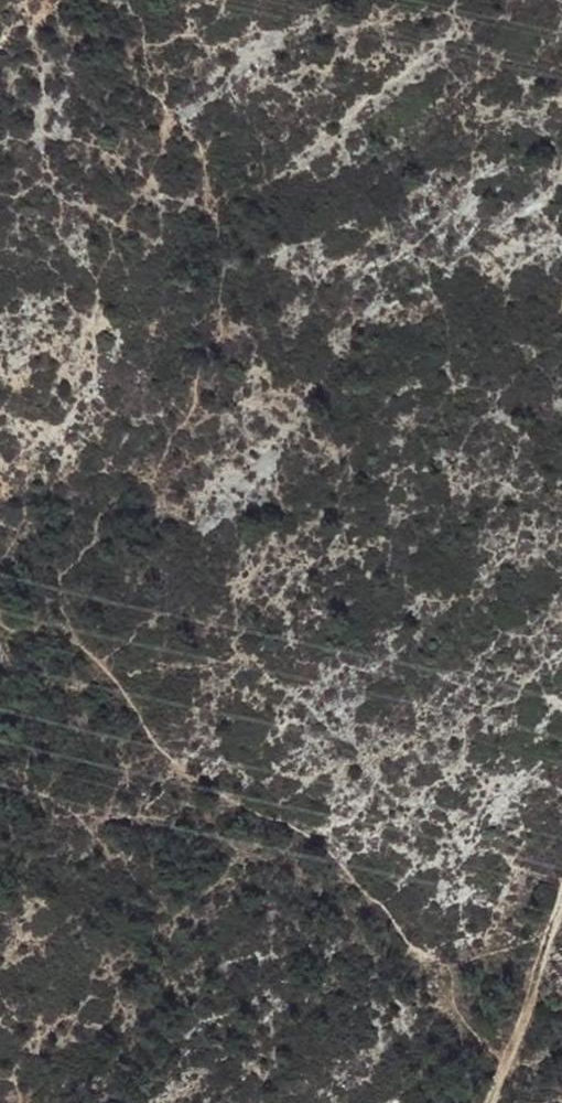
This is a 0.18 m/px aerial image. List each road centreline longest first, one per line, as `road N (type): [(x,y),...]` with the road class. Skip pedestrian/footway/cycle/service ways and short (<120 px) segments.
road 1 (track): [(561,923),(497,1102)]

